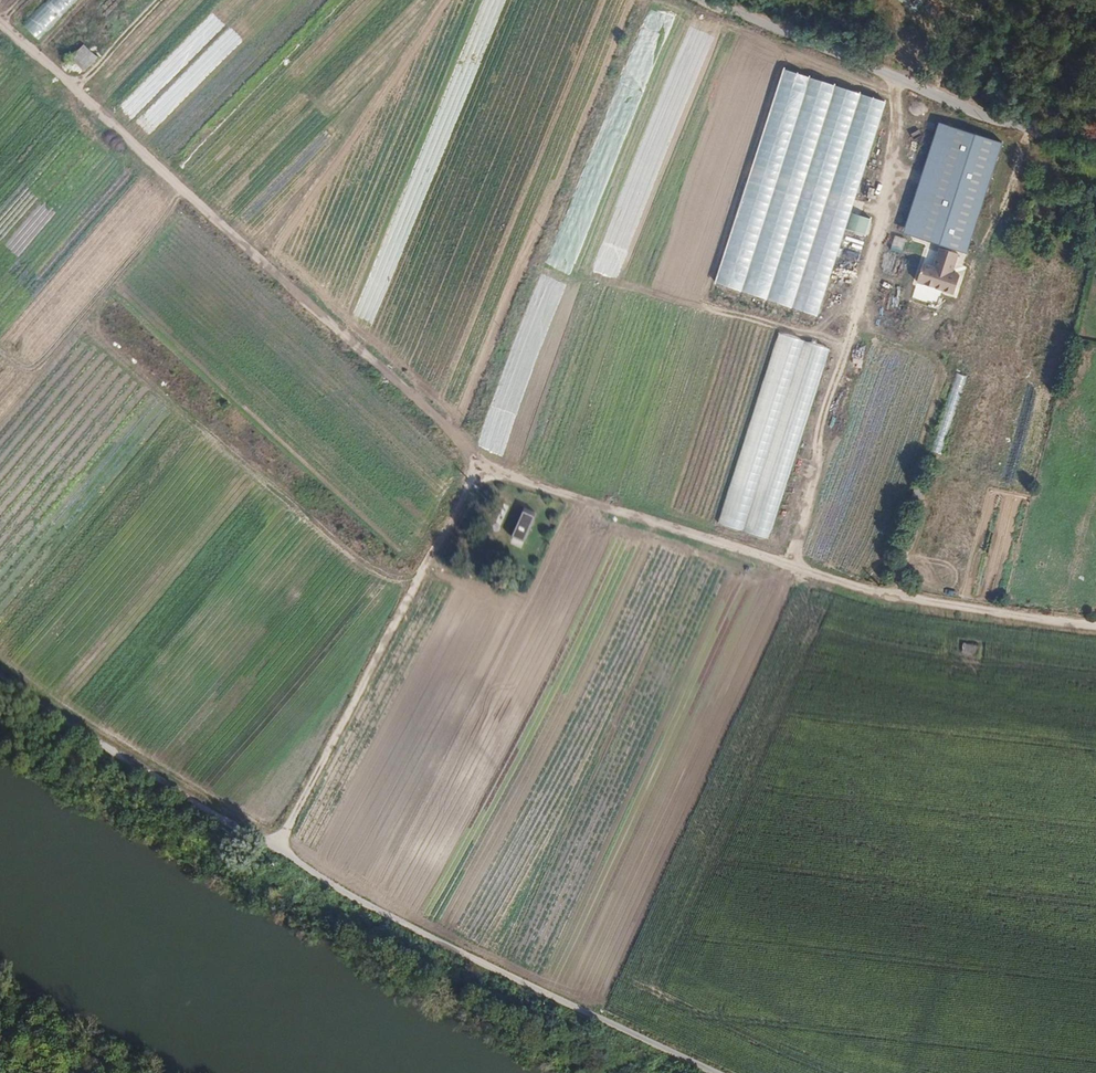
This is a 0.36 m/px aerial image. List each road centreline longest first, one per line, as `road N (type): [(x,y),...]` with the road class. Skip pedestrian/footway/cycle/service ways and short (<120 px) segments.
road 1 (track): [(0,21),(480,462),(887,596),(1095,626)]
road 2 (unclassified): [(0,680),(396,921),(718,1072)]
road 3 (track): [(856,587),(896,526),(942,389),(932,361),(873,331),(858,305),(910,128),(941,118),(1012,141),(1027,139),(1032,129)]
road 4 (track): [(466,447),(640,8)]
road 5 (track): [(275,851),(480,462)]
road 6 (track): [(81,316),(332,540),(393,581),(415,586)]
road 7 (unclassified): [(1095,139),(984,116),(705,0)]
road 8 (track): [(184,188),(39,367),(21,372),(0,353)]
road 9 (track): [(1027,139),(940,373)]
road 10 (track): [(789,566),(749,570),(643,539)]
road 11 (track): [(75,89),(160,0)]

